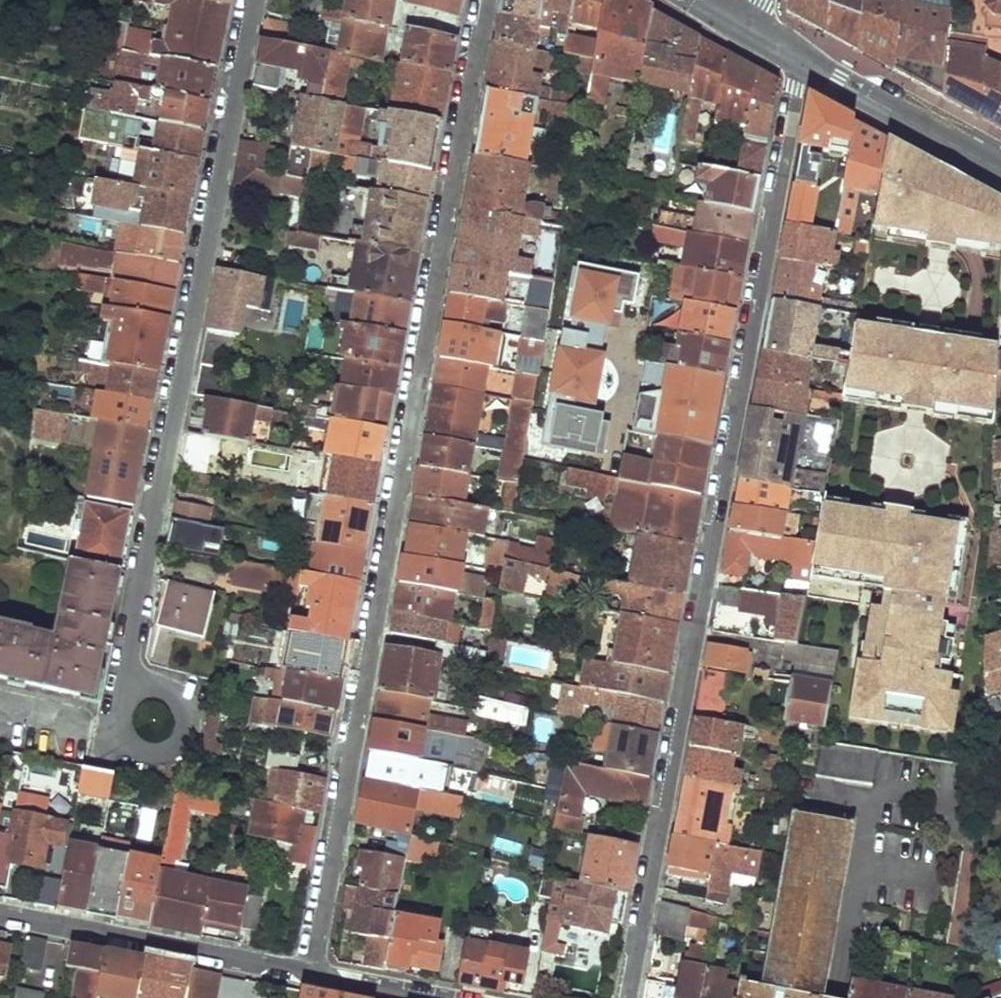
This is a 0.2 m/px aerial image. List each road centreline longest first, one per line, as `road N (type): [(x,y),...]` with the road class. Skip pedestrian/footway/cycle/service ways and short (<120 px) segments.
road 1 (residential): [(485,0),(312,974)]
road 2 (residential): [(625,997),(805,60)]
road 3 (residential): [(252,0),(126,649),(152,722),(94,730),(0,708)]
road 4 (residential): [(0,918),(312,974)]
road 5 (secondary): [(805,60),(1000,170)]
road 6 (residential): [(312,974),(435,997)]

